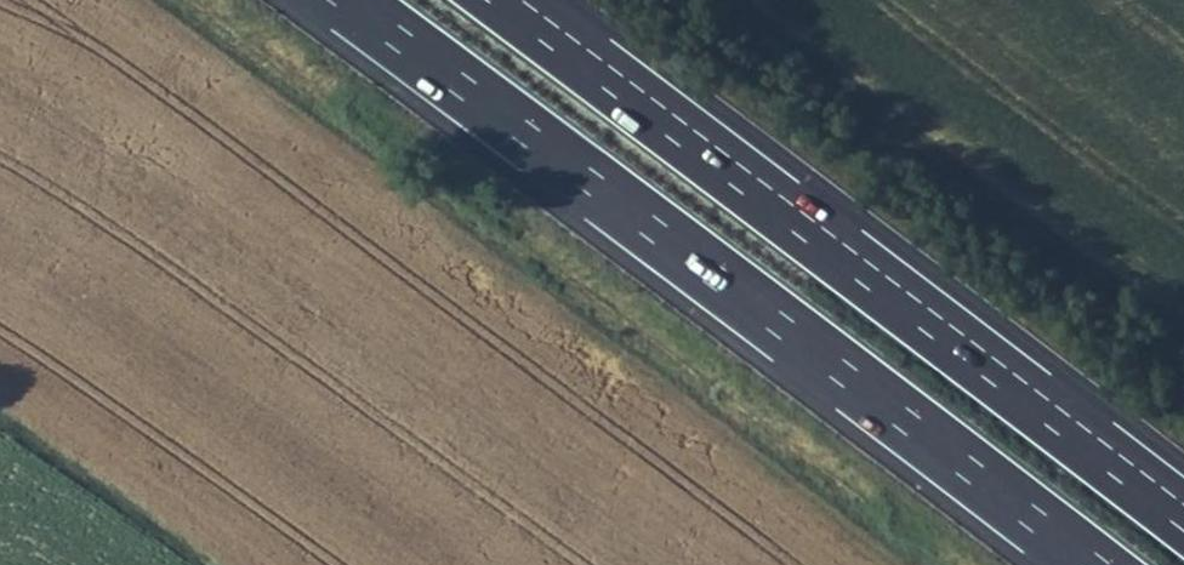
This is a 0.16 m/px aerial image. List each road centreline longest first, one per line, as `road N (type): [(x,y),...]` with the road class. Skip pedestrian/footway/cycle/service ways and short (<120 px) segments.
road 1 (motorway): [(357,0),(1096,564)]
road 2 (motorway): [(1183,513),(514,0)]

